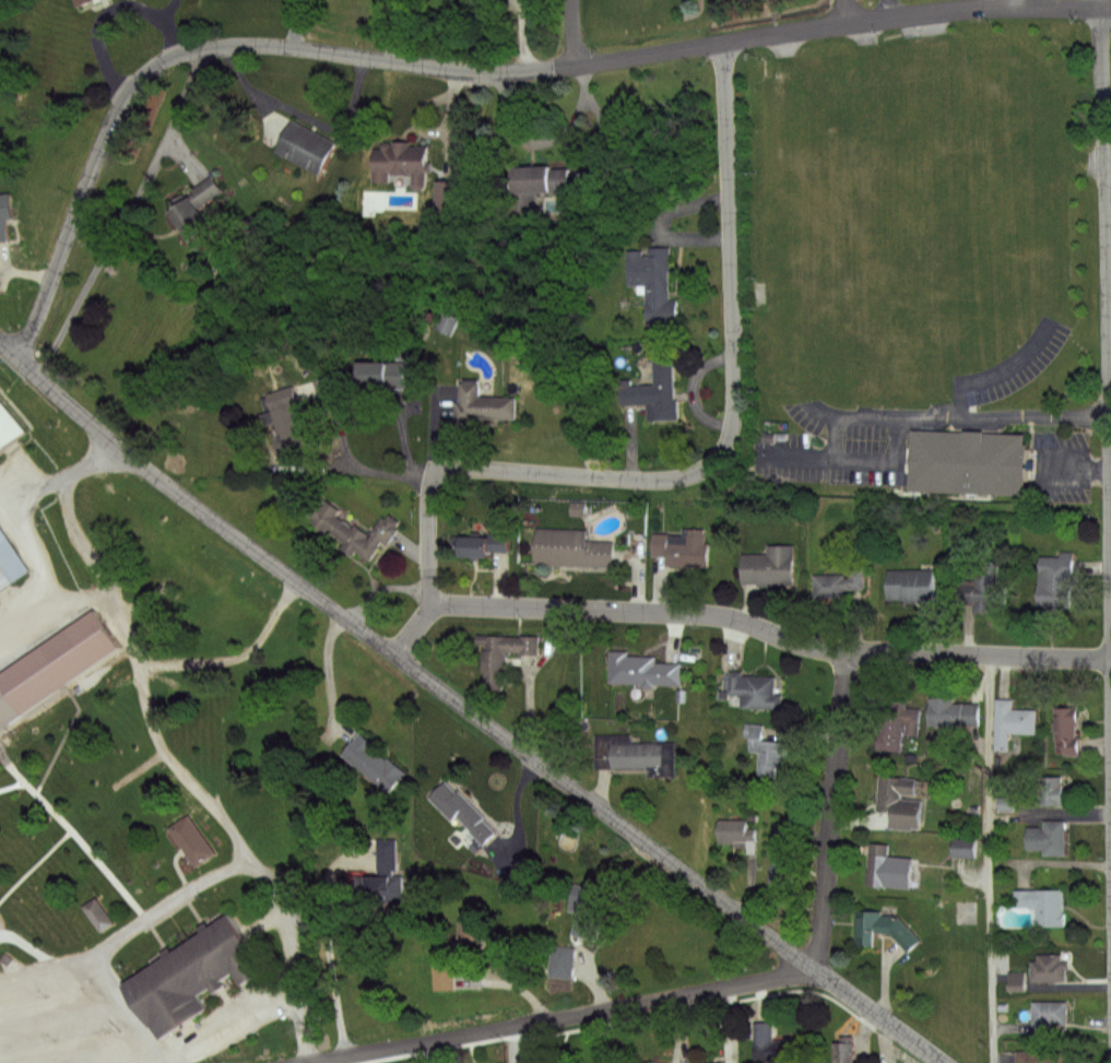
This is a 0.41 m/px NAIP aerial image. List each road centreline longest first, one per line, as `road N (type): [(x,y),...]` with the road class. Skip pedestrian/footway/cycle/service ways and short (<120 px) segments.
road 1 (residential): [(816,964),(231,533),(88,423),(0,341)]
road 2 (residential): [(395,653),(430,605),(436,472),(667,481),(698,474),(719,456),(733,423),(725,42)]
road 3 (residential): [(20,359),(114,122),(157,63),(189,50),(264,45),(446,70),(572,67)]
road 4 (residential): [(1110,660),(844,653),(726,617),(430,605)]
road 5 (residential): [(1110,589),(1101,0)]
road 6 (residential): [(572,67),(843,21),(972,9),(1110,9)]
road 7 (residential): [(307,1062),(816,964)]
road 8 (residential): [(816,964),(844,653)]
road 9 (residential): [(941,1062),(816,964)]

